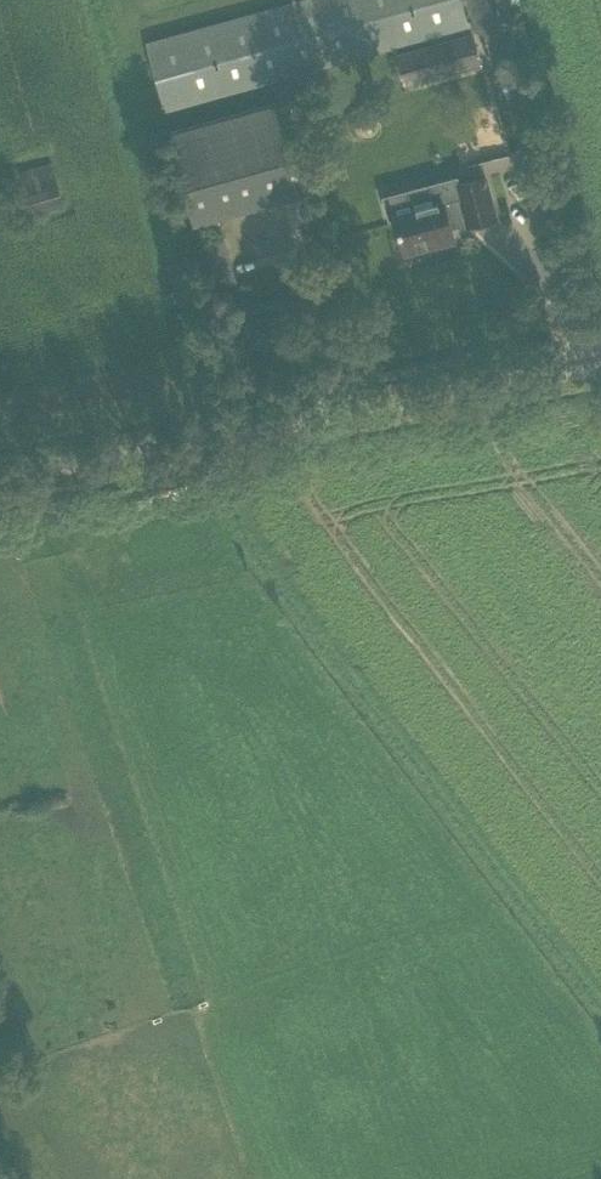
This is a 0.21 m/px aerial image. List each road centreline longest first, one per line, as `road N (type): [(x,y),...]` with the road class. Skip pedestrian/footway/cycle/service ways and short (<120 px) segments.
road 1 (unclassified): [(600,363),(0,476)]

